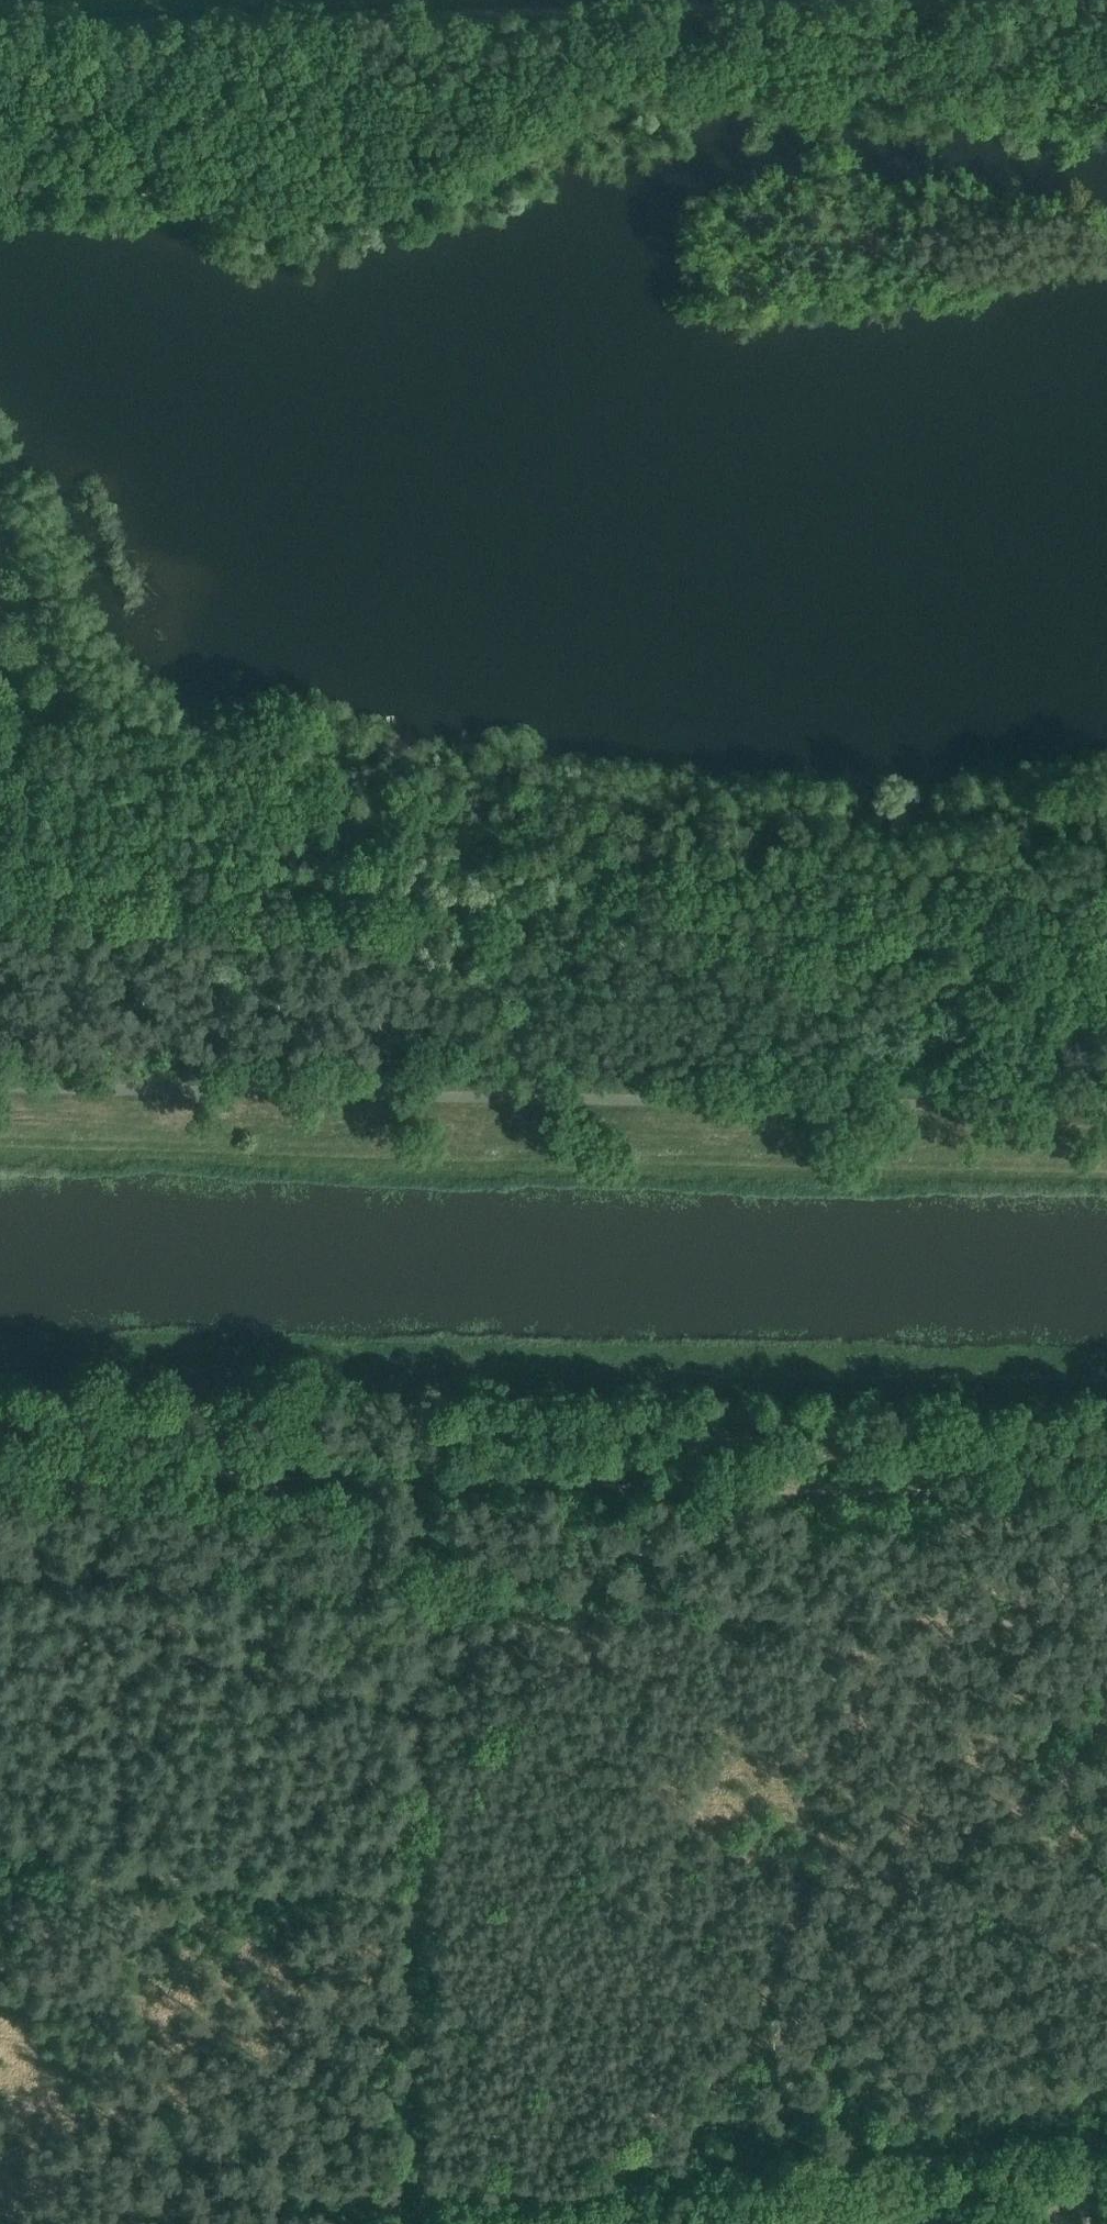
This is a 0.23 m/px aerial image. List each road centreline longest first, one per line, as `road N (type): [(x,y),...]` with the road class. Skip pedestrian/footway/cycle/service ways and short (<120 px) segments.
road 1 (track): [(0,911),(1106,957)]
road 2 (track): [(1106,1471),(0,1454)]

